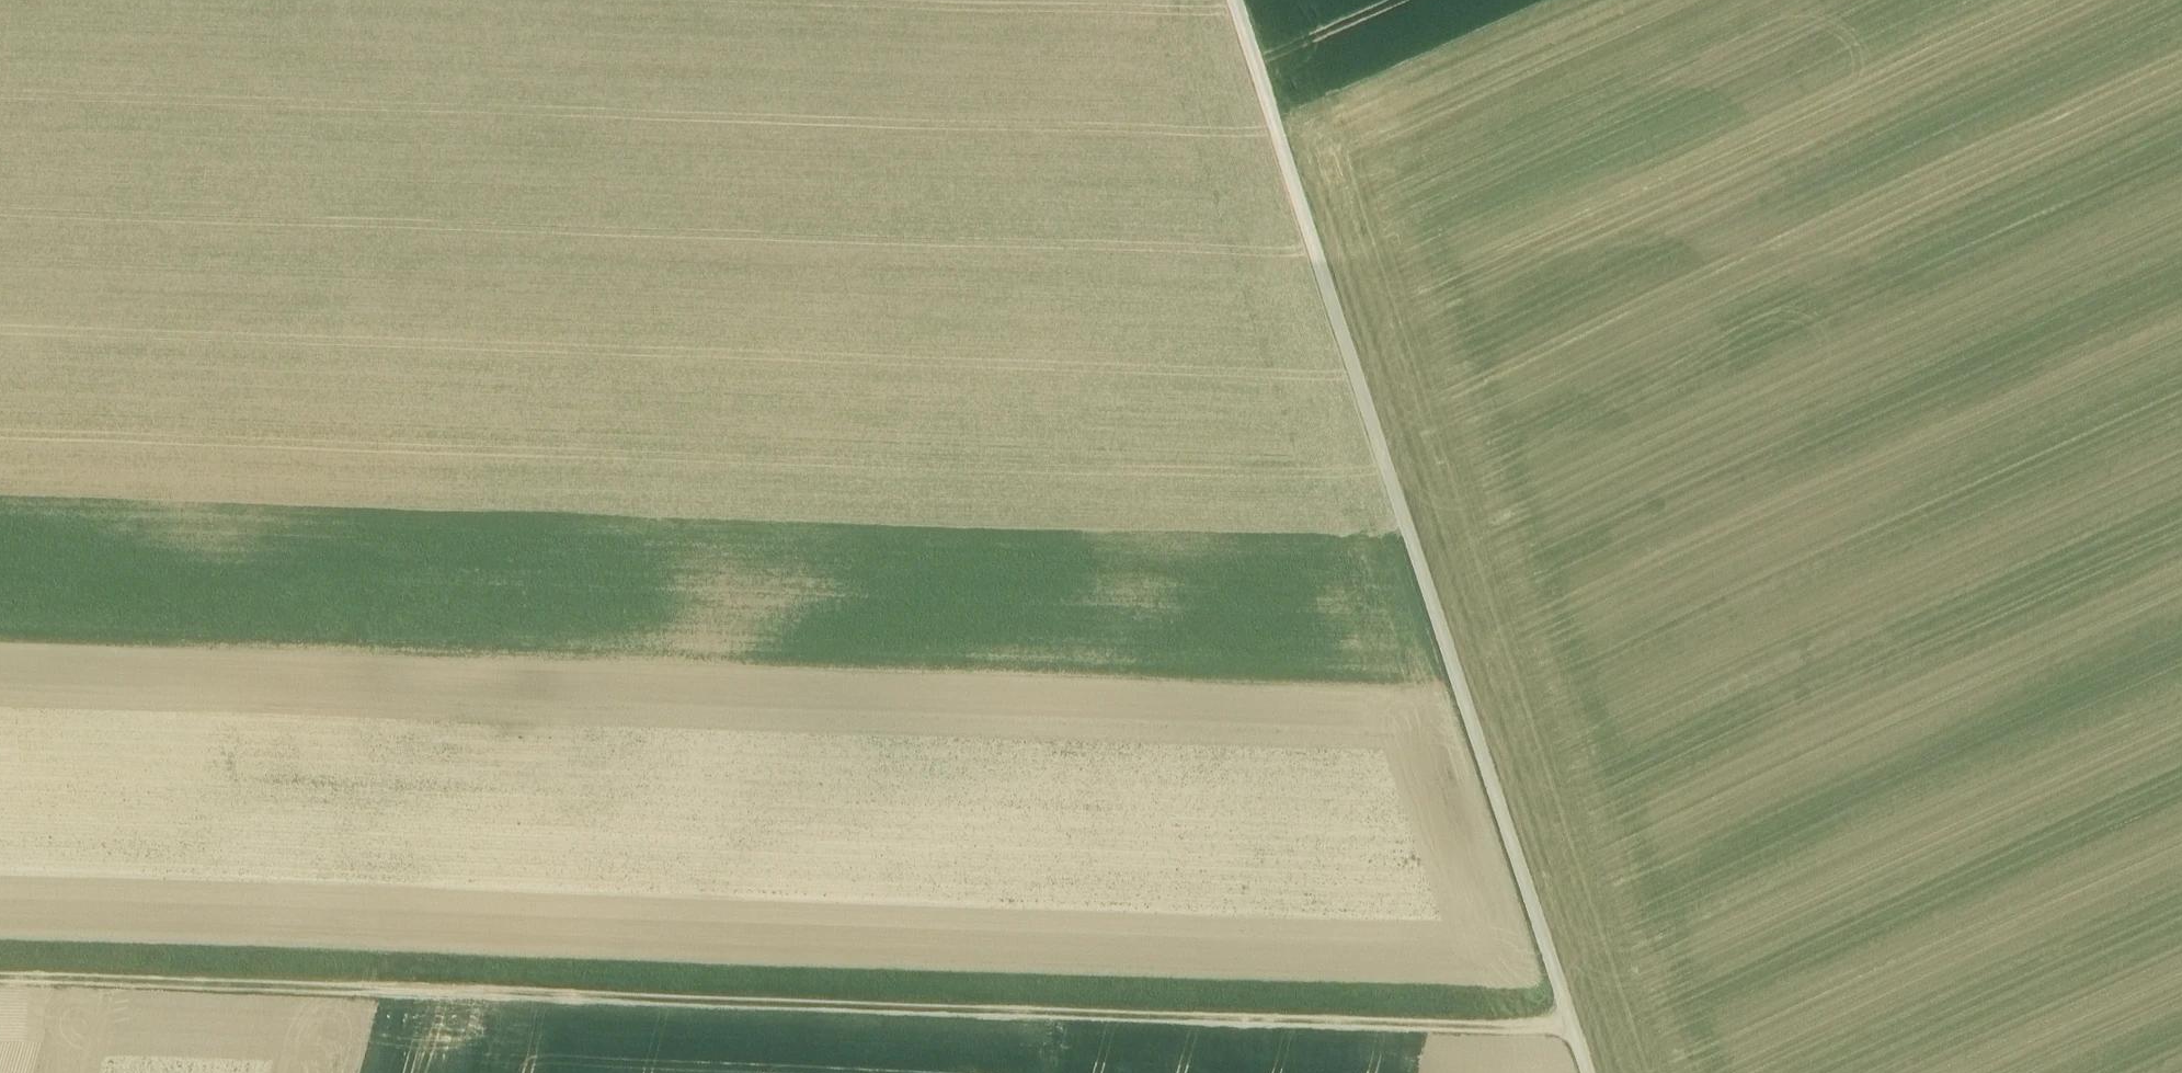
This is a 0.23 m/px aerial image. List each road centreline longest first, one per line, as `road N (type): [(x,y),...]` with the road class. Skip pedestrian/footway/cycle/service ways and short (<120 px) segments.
road 1 (track): [(0,979),(1572,1031)]
road 2 (track): [(1586,1072),(1234,0)]

